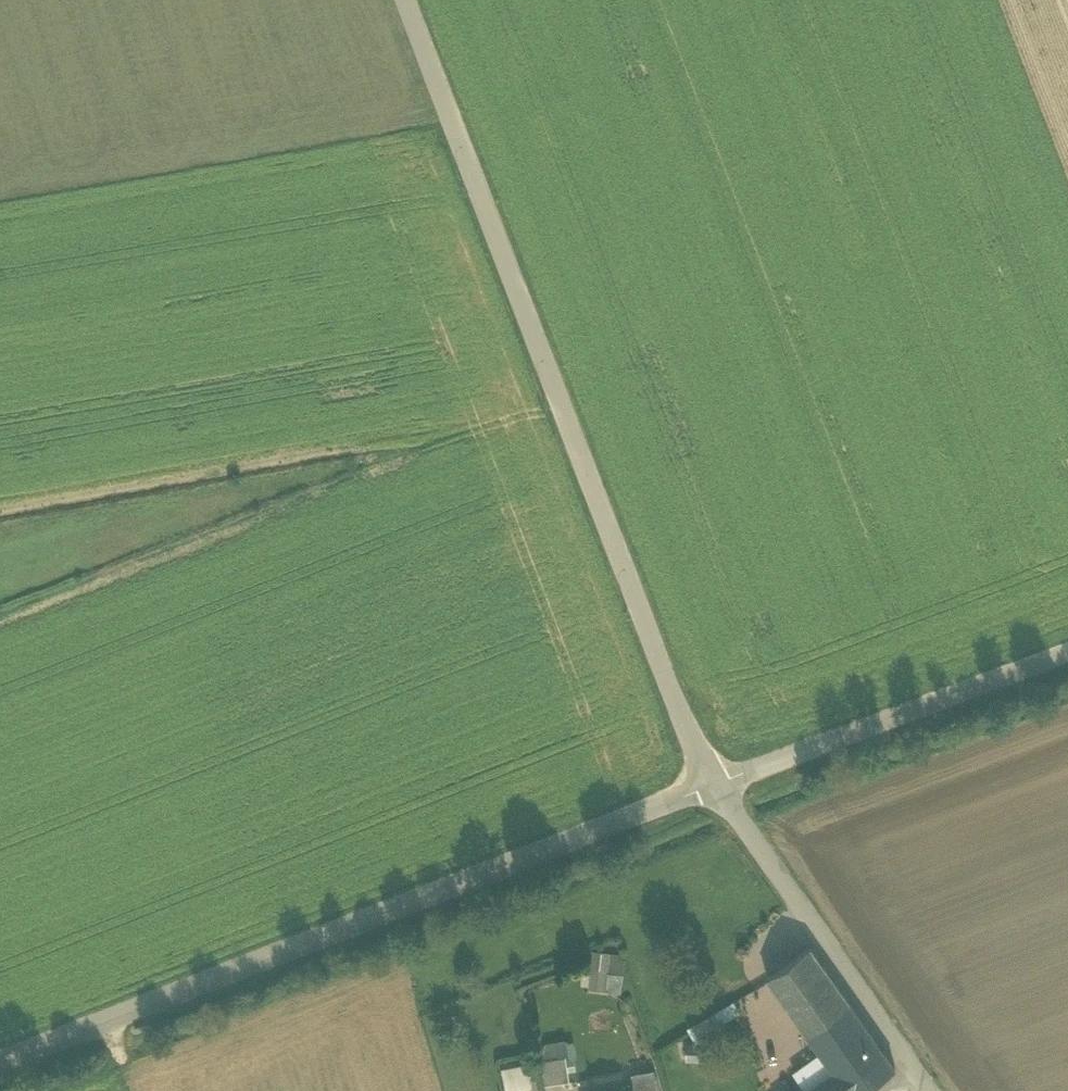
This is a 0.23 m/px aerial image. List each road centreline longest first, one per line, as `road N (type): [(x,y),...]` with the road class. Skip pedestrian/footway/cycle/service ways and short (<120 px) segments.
road 1 (unclassified): [(407,0),(676,699),(721,782)]
road 2 (unclassified): [(721,782),(0,1063)]
road 3 (unclassified): [(1067,654),(721,782)]
road 4 (unclassified): [(721,782),(918,1069)]

